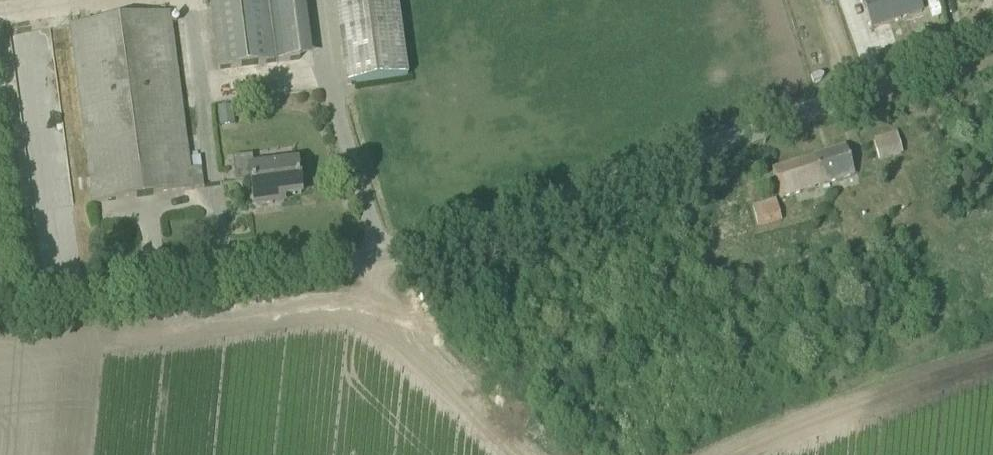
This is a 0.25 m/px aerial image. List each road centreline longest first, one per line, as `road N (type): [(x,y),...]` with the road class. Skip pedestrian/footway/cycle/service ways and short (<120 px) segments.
road 1 (unclassified): [(0,310),(279,275),(410,247),(992,40)]

